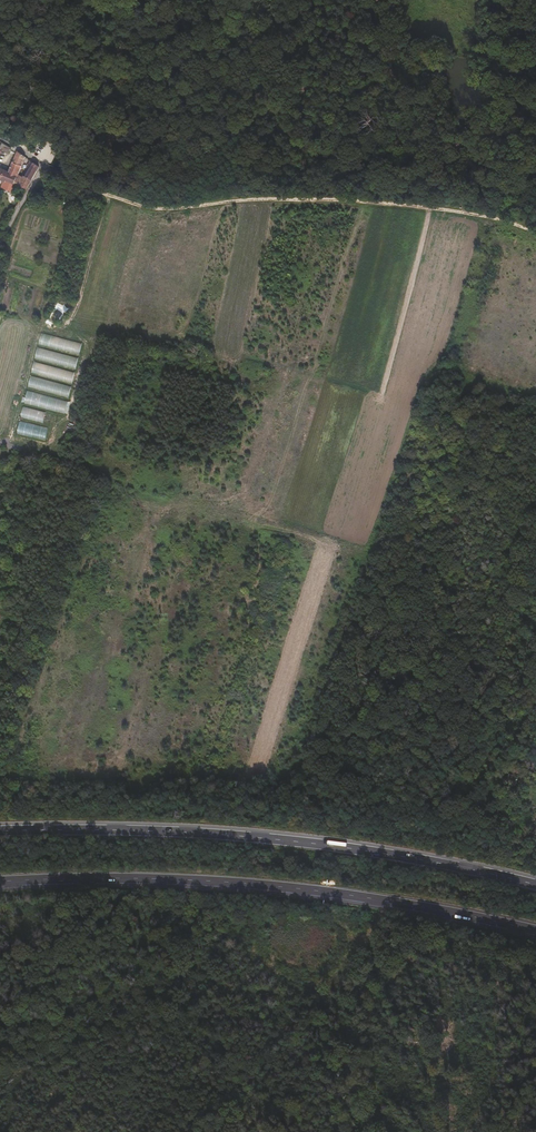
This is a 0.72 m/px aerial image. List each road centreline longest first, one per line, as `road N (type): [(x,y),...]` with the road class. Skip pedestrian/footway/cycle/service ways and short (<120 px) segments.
road 1 (trunk): [(535,884),(293,841),(0,831)]
road 2 (trunk): [(0,881),(248,883),(535,930)]
road 3 (track): [(41,163),(142,209),(254,200),(396,206),(471,213),(535,236)]
road 4 (track): [(465,1131),(485,1101),(494,1066),(501,977),(535,980)]
road 5 (residential): [(0,137),(41,165),(0,243)]

